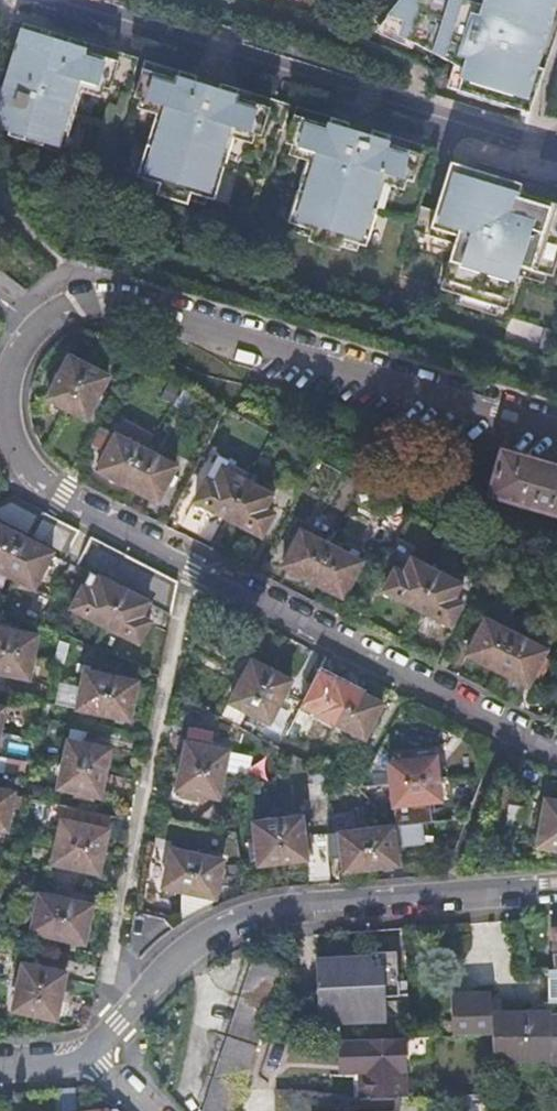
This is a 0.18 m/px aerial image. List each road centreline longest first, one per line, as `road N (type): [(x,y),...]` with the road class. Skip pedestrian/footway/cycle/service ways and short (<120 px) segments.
road 1 (residential): [(556,755),(31,477),(12,437),(8,389),(36,328)]
road 2 (residential): [(36,328),(83,299),(117,297),(556,428)]
road 3 (residential): [(556,147),(513,147),(37,0)]
road 4 (residential): [(94,1050),(166,964),(224,925),(284,908),(556,884)]

